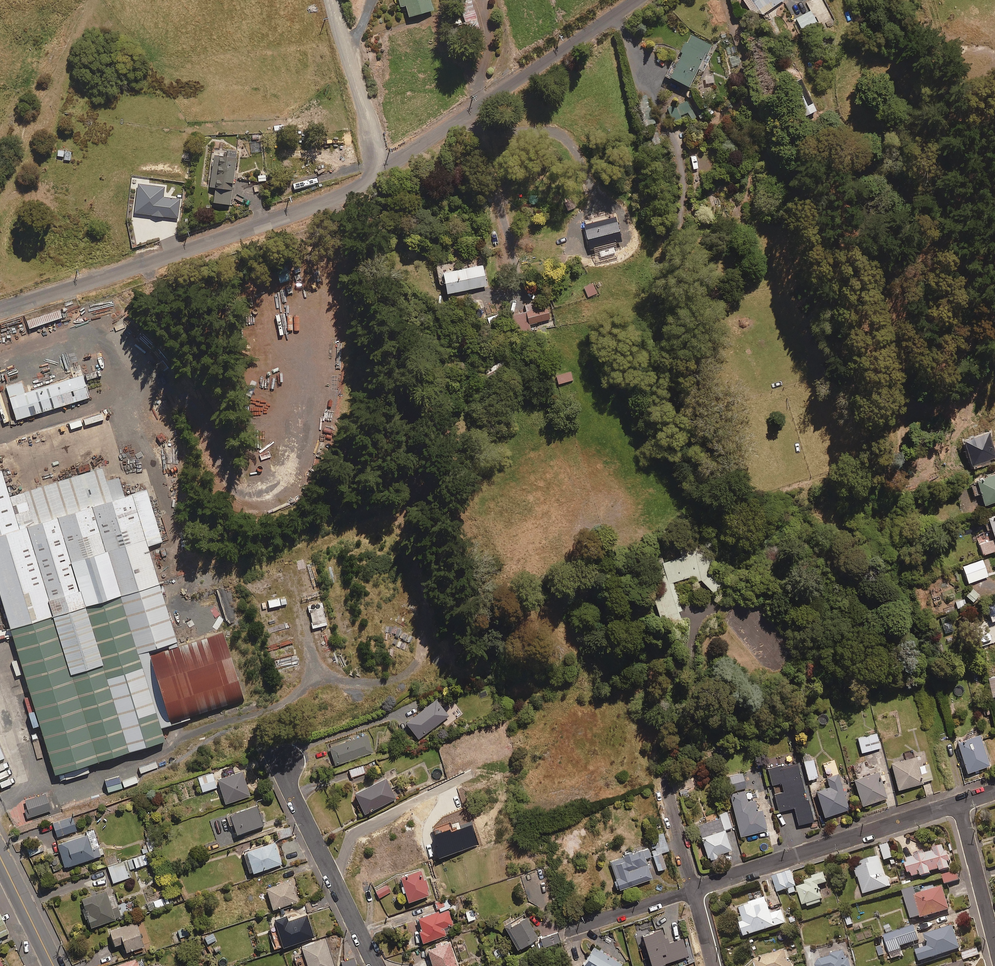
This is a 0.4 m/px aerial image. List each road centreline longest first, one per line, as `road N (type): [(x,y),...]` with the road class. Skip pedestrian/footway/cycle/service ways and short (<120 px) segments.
road 1 (residential): [(0,309),(354,192),(379,175)]
road 2 (residential): [(379,175),(637,0)]
road 3 (residential): [(694,889),(959,802)]
road 4 (residential): [(280,762),(376,965)]
road 5 (unclassified): [(379,175),(341,0)]
road 6 (residential): [(959,802),(994,944)]
road 7 (residential): [(569,929),(694,889)]

